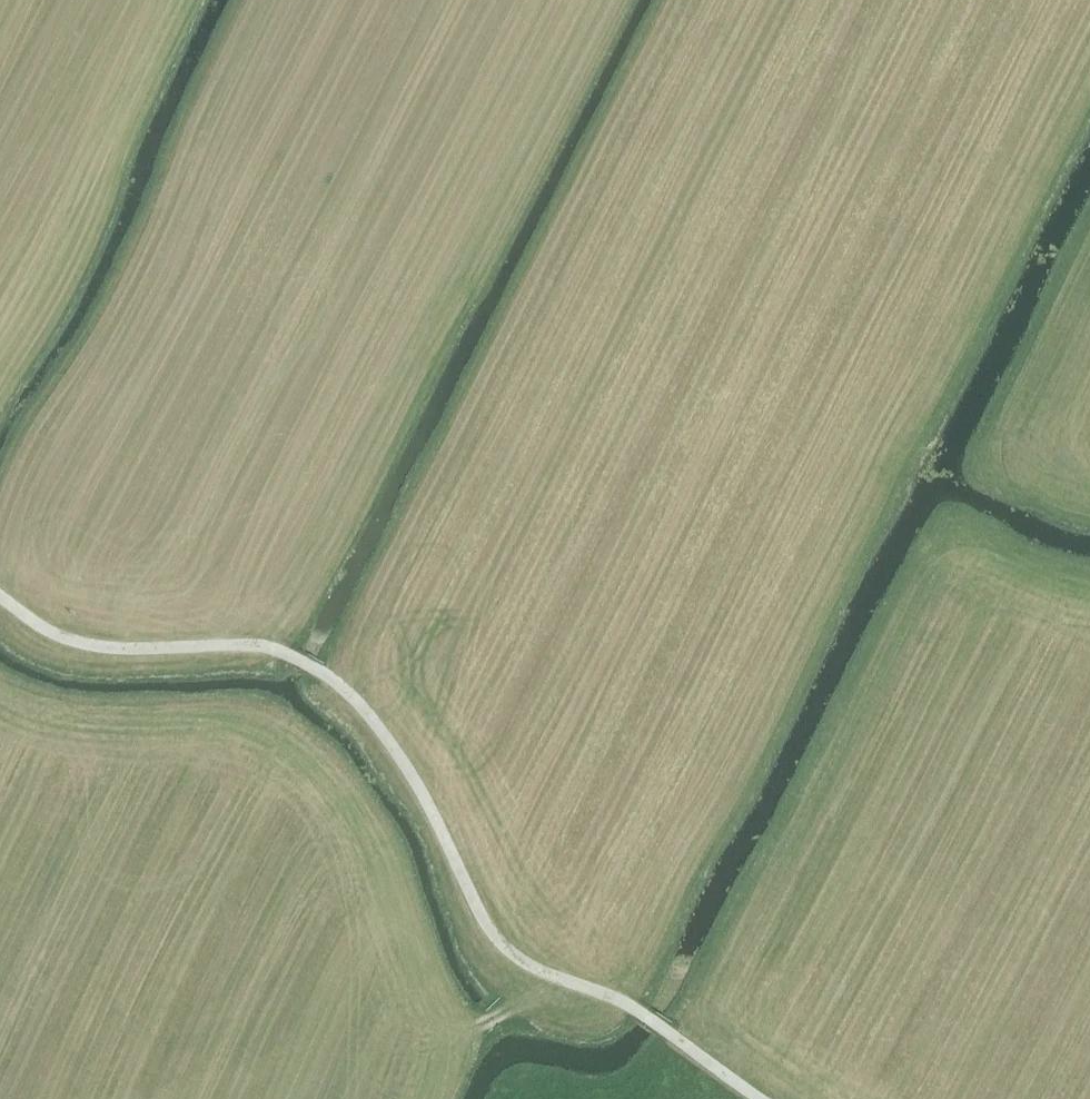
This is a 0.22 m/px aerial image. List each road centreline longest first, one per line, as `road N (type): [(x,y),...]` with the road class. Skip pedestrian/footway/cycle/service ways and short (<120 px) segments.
road 1 (track): [(762,1098),(621,999),(530,963),(492,934),(391,742),(323,671),(256,644),(95,645),(34,622),(0,595)]

